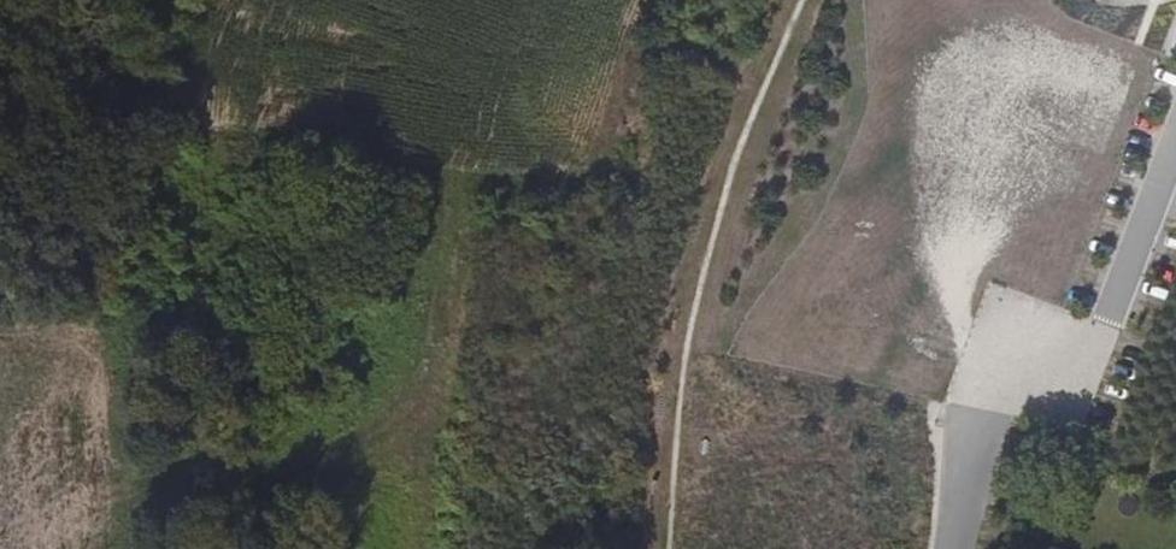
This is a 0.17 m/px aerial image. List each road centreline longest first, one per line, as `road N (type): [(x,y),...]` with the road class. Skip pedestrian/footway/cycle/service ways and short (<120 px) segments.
road 1 (residential): [(952,548),(1002,390),(1026,372),(1086,348),(1175,143)]

